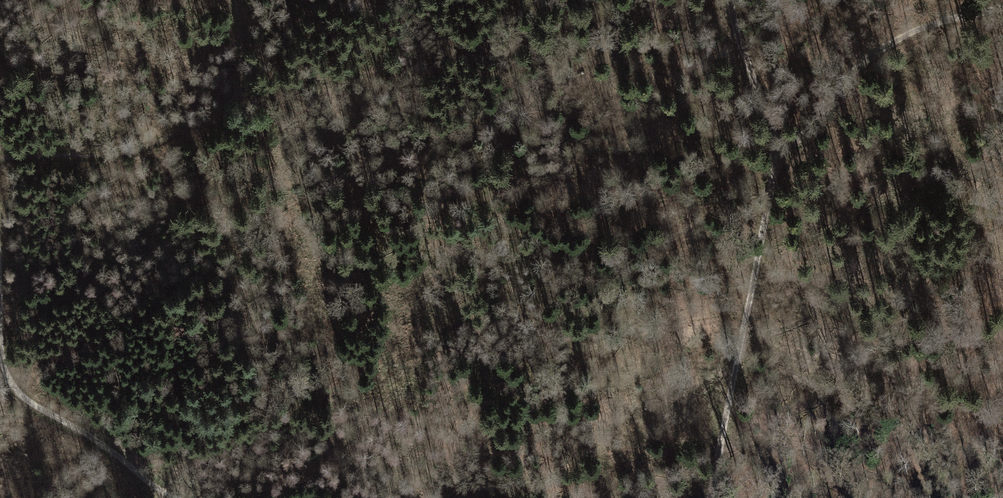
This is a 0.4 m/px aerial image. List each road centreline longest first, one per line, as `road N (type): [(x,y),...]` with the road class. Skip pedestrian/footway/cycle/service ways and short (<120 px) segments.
road 1 (track): [(0,157),(92,157),(148,148),(205,126),(237,97),(236,0)]
road 2 (track): [(776,159),(711,497)]
road 3 (track): [(1002,8),(915,29),(851,75),(776,159)]
road 4 (track): [(154,488),(121,456),(26,399),(5,372)]
road 5 (track): [(730,0),(776,159)]

